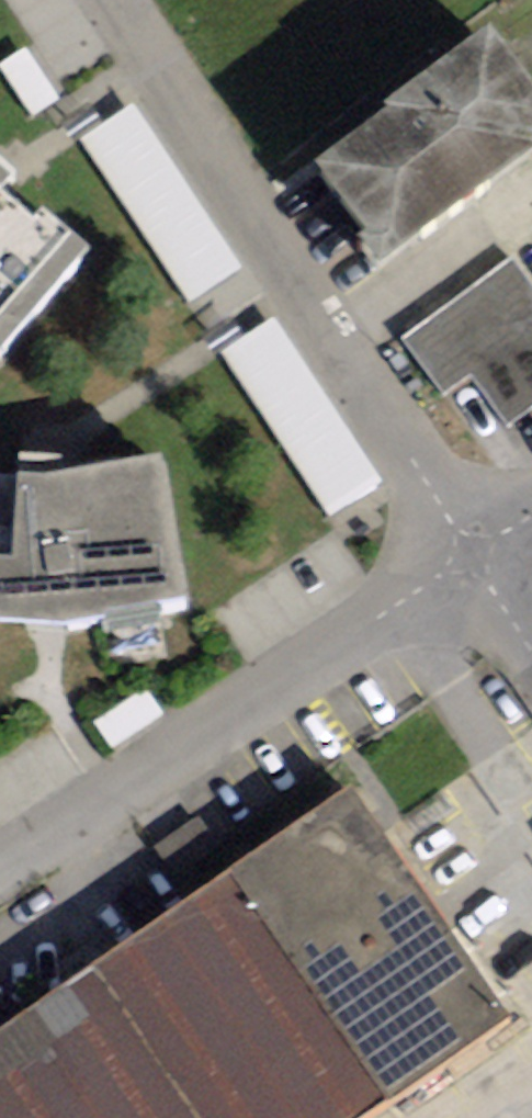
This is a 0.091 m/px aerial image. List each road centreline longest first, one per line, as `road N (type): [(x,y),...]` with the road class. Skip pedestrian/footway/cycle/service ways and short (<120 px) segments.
road 1 (residential): [(112,0),(466,554)]
road 2 (unclassified): [(0,868),(466,554)]

